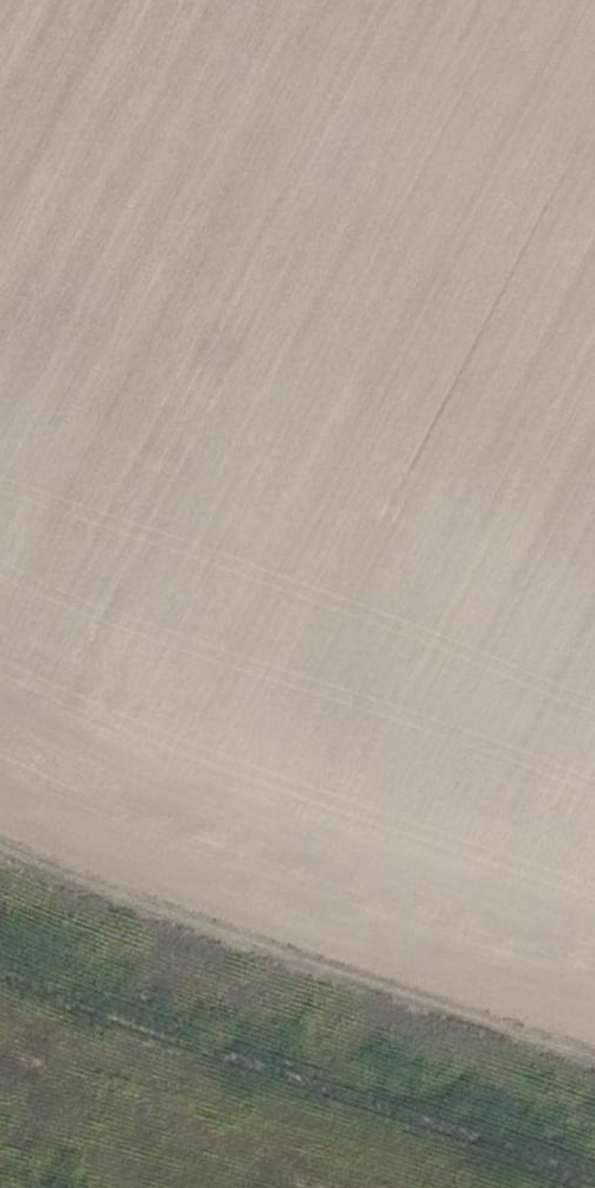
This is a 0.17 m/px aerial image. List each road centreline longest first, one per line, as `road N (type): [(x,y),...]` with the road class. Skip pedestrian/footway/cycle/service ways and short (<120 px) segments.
road 1 (track): [(0,841),(84,882),(594,1054)]

